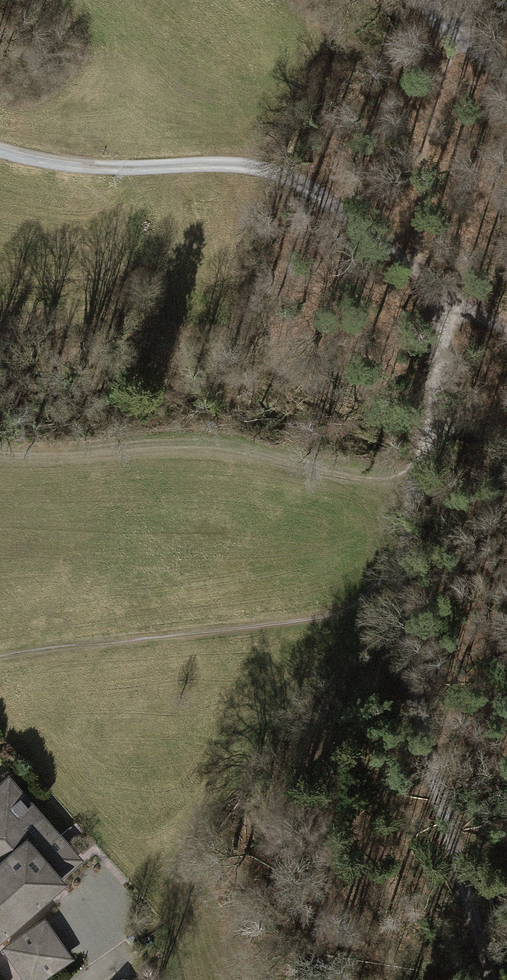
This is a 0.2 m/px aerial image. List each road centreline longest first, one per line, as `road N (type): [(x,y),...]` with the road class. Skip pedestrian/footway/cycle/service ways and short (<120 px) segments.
road 1 (track): [(498,979),(389,590),(410,489),(437,428),(434,280)]
road 2 (track): [(506,327),(281,174),(206,165),(84,167),(0,145)]
road 3 (track): [(410,489),(279,457),(184,449),(0,459)]
road 4 (track): [(0,665),(337,620),(389,590)]

